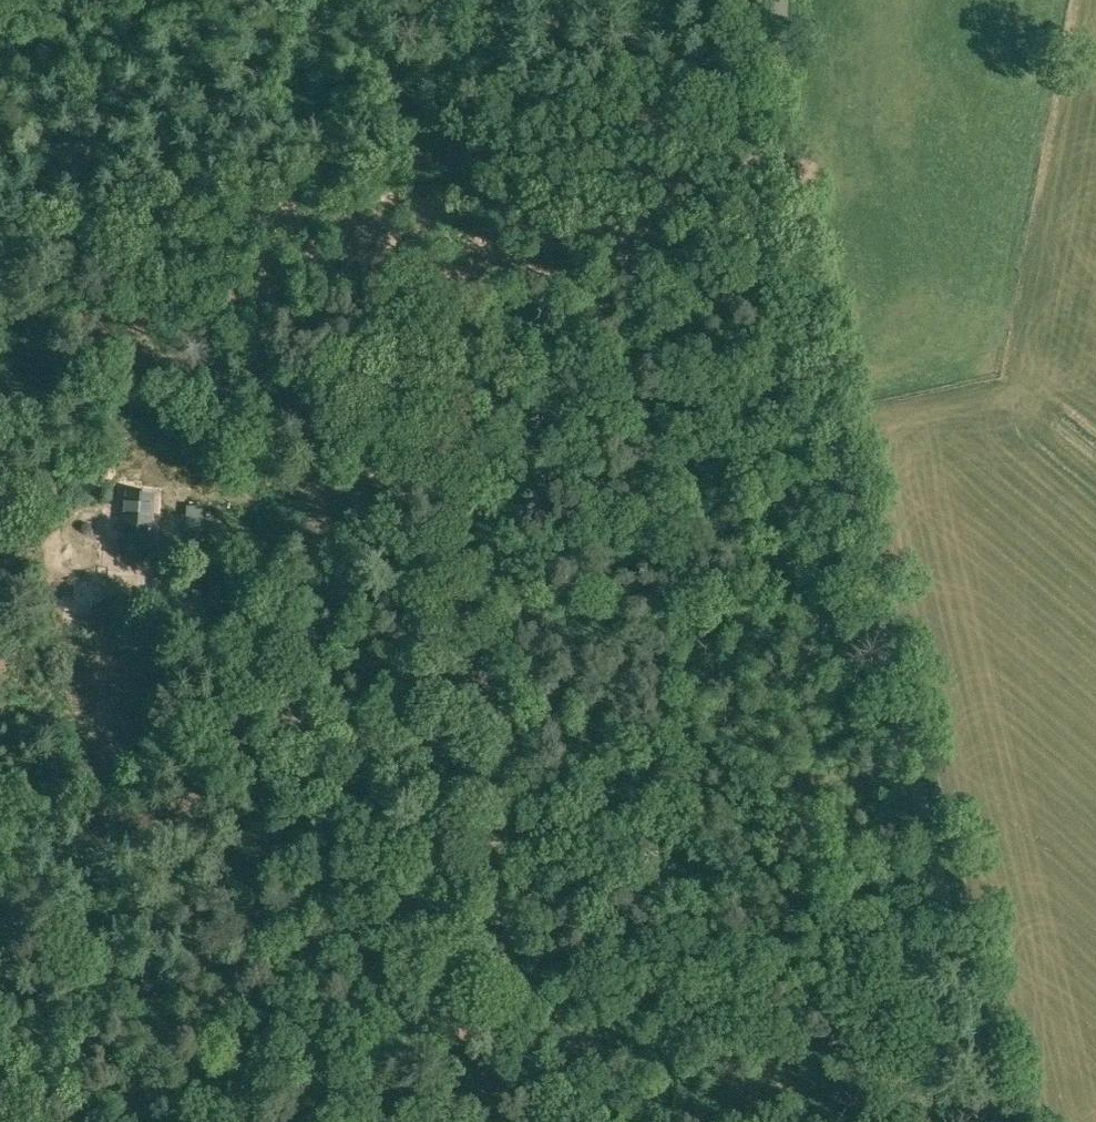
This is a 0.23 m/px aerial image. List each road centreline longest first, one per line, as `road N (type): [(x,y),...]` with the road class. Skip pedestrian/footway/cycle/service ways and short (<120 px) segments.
road 1 (unclassified): [(1014,1121),(895,583),(807,239),(793,97),(797,0)]
road 2 (track): [(259,1121),(353,1005)]

